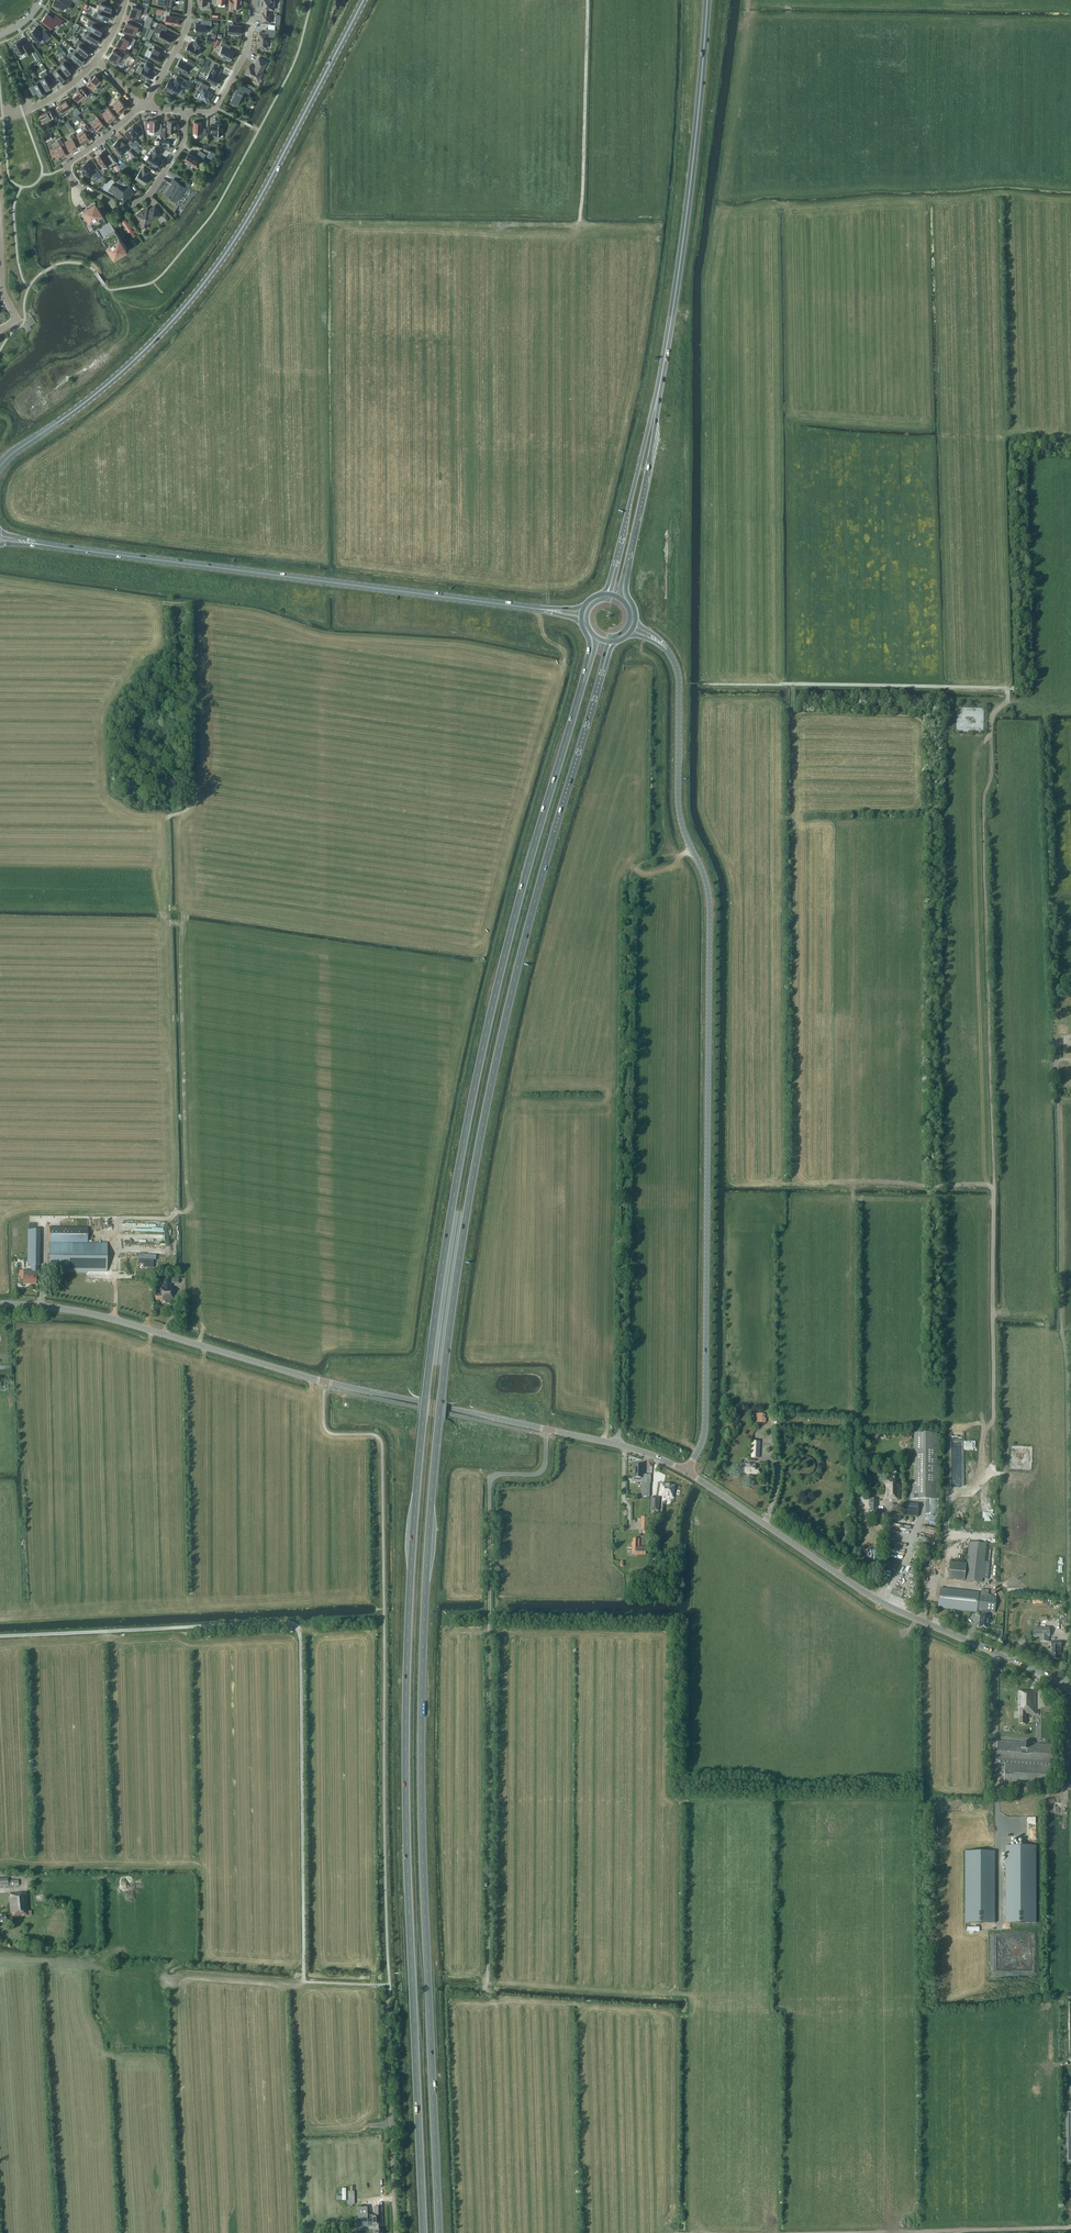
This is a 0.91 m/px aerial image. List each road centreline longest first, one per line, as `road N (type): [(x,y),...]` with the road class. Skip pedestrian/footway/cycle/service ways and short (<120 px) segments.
road 1 (trunk): [(589,658),(487,1030),(453,1200),(422,1425),(405,1737),(423,2232)]
road 2 (trunk): [(439,2232),(421,1726),(438,1424),(496,1059),(604,664)]
road 3 (track): [(1010,688),(990,719),(991,778),(983,796),(995,1465),(948,1508),(945,1522)]
road 4 (tertiary): [(686,1472),(705,1424),(709,907),(679,810),(679,682),(667,650)]
road 5 (tertiary): [(686,1472),(615,1444),(324,1383),(90,1314),(0,1304)]
road 6 (track): [(449,1991),(481,1991),(489,1981),(490,1481),(544,1468),(550,1430)]
road 7 (secondary): [(364,0),(243,227),(196,295),(125,371),(0,469)]
road 8 (unclassified): [(1069,1690),(1059,1105)]
road 9 (primary): [(48,546),(537,609)]
road 10 (tertiary): [(1069,1690),(879,1601),(686,1472)]
road 11 (trunk): [(706,0),(677,286),(657,396)]
road 12 (unclassified): [(396,2232),(389,1984)]
road 13 (track): [(777,685),(1010,688)]
road 14 (residential): [(65,164),(76,183),(129,208),(152,192),(184,145),(186,112)]
road 15 (trunk): [(657,396),(613,574)]
road 16 (trunk): [(626,575),(657,396)]
road 17 (residential): [(186,112),(217,108),(250,47),(254,0)]

